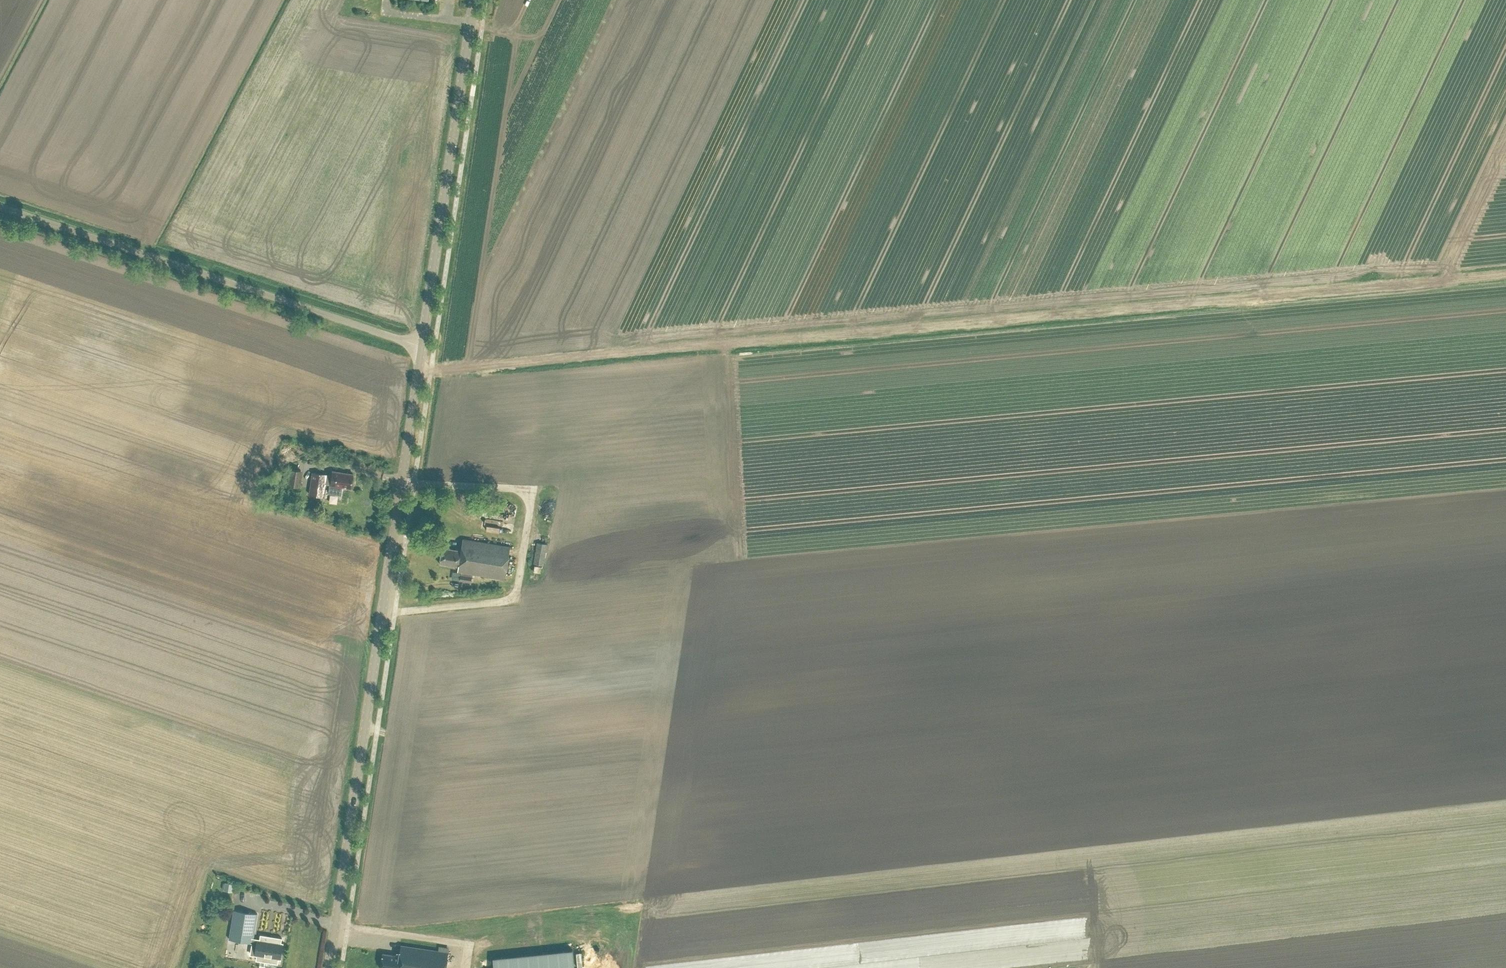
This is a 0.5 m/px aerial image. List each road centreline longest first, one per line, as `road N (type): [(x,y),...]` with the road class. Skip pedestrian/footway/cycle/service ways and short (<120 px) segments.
road 1 (track): [(1505,267),(431,370)]
road 2 (tertiary): [(328,967),(422,344)]
road 3 (unclassified): [(422,344),(0,207)]
road 4 (tertiary): [(422,344),(474,0)]

